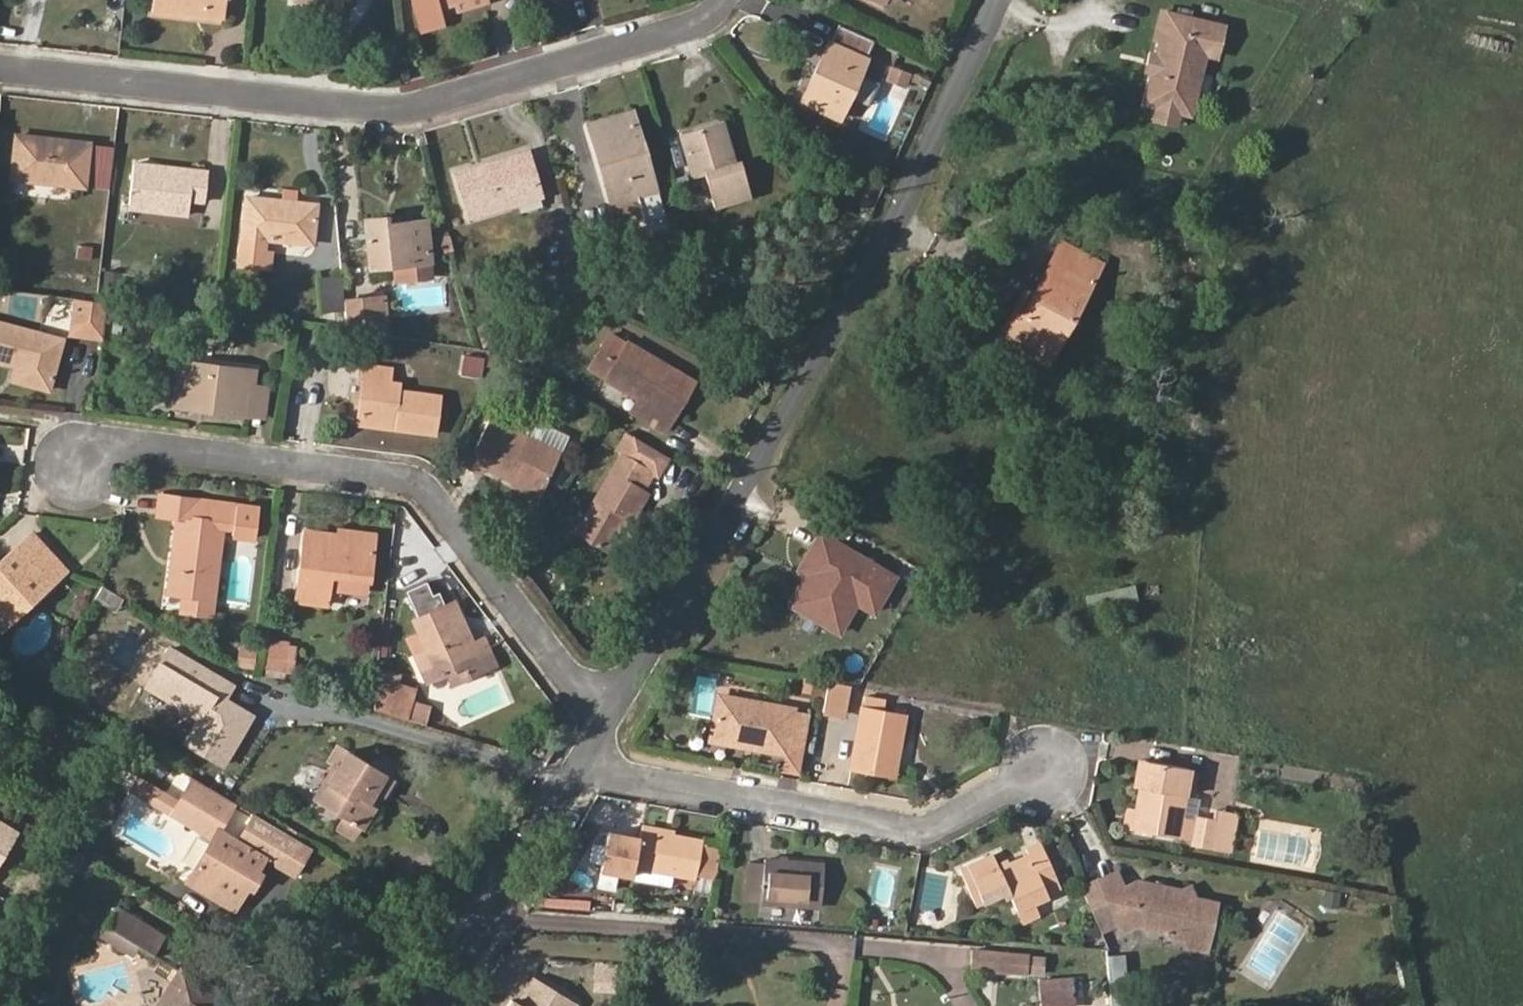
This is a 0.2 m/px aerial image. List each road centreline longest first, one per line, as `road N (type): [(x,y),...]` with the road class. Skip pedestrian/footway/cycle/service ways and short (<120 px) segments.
road 1 (residential): [(610,731),(928,154),(991,0)]
road 2 (residential): [(725,0),(695,24),(410,108),(0,69)]
road 3 (residential): [(77,464),(110,445),(417,484),(610,731)]
road 4 (residential): [(1051,772),(934,830),(668,783),(610,731)]
road 5 (residential): [(447,1005),(610,731)]

